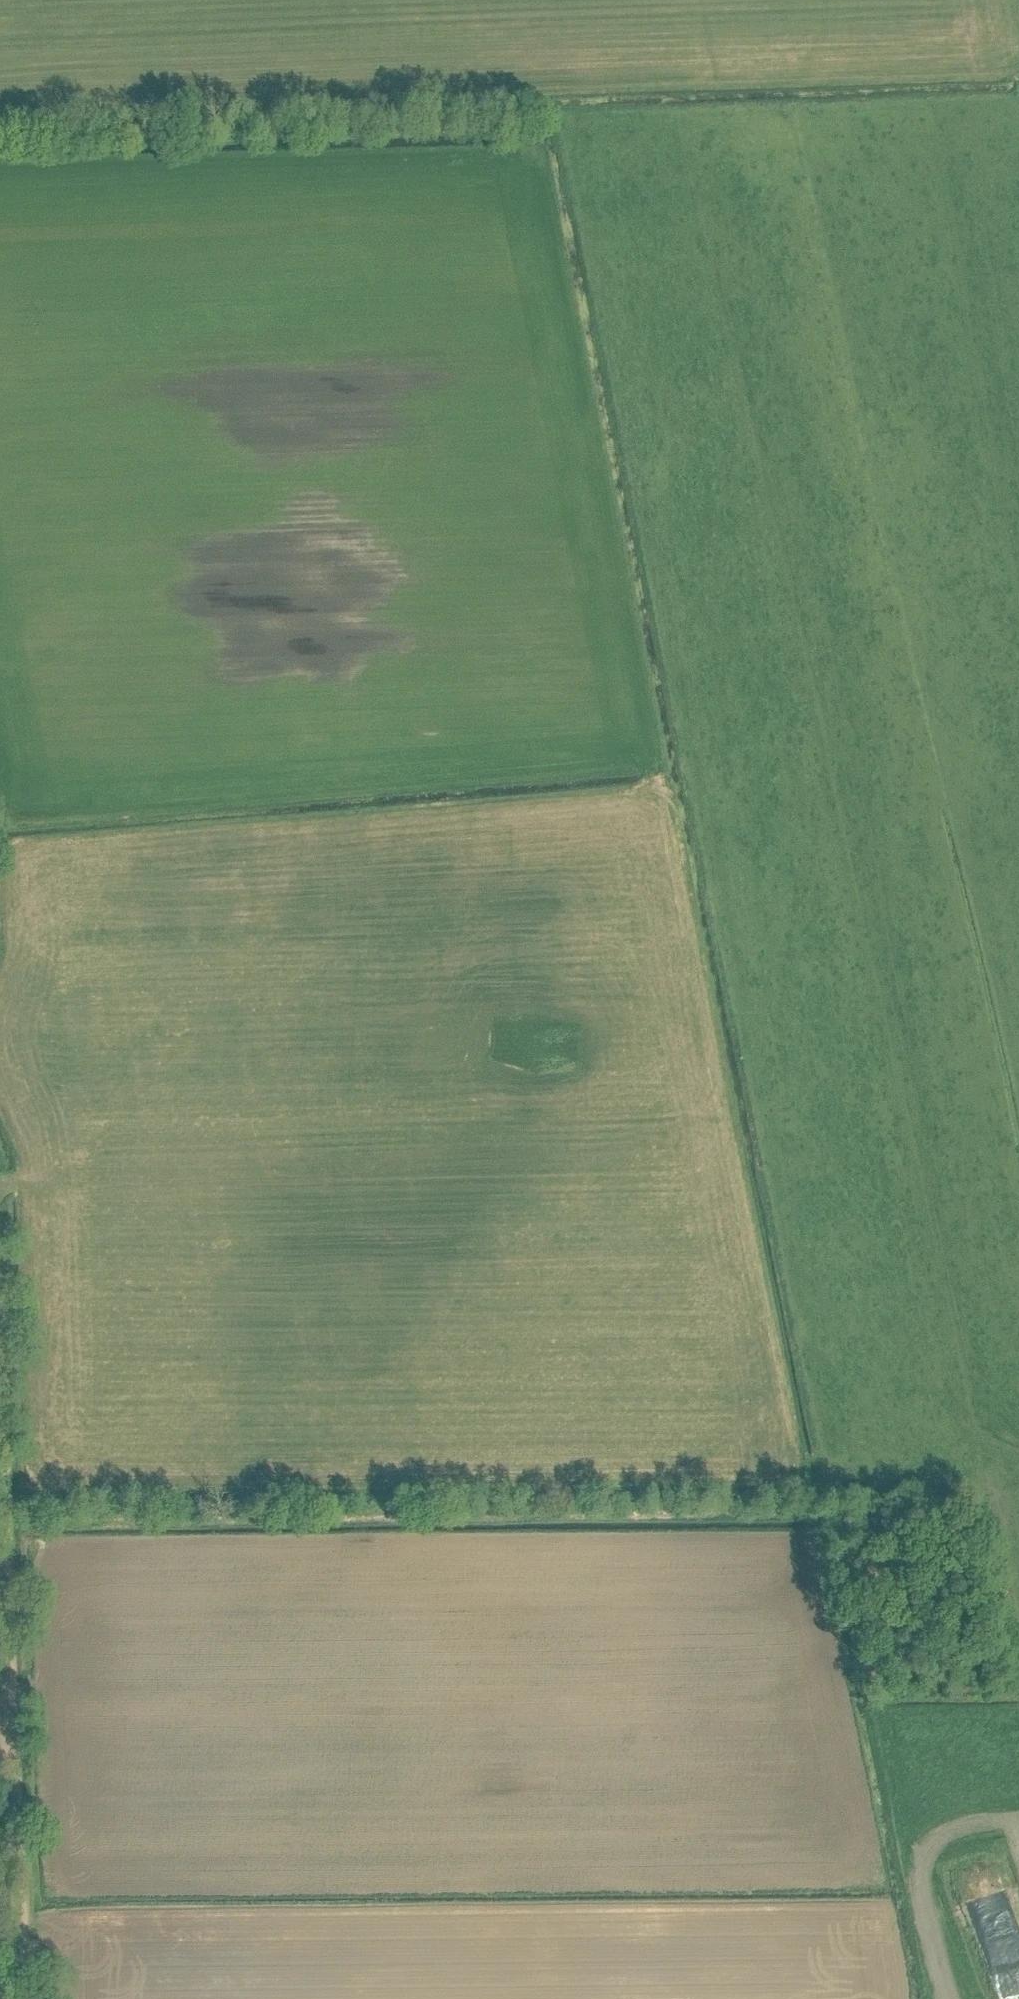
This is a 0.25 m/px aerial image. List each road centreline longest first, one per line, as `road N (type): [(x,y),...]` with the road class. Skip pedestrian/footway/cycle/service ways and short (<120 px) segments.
road 1 (track): [(0,1360),(25,1998)]

